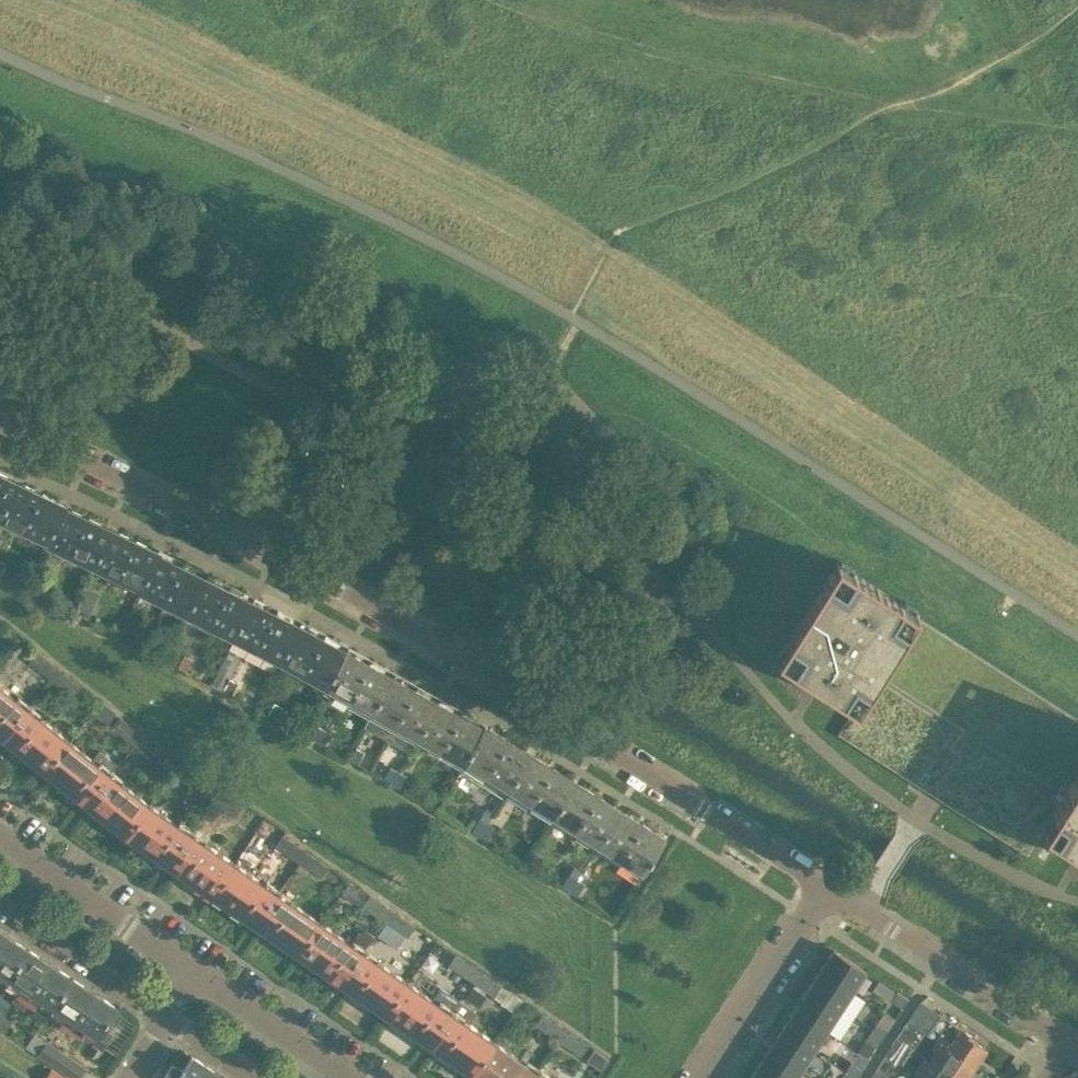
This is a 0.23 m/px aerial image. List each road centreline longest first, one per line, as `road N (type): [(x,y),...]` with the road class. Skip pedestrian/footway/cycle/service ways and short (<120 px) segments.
road 1 (residential): [(823,881),(334,586),(0,427)]
road 2 (residential): [(1070,1044),(862,906)]
road 3 (residential): [(191,973),(0,836)]
road 4 (residential): [(700,1077),(823,881)]
road 5 (residential): [(0,907),(169,1016)]
road 6 (residential): [(350,1077),(191,973)]

